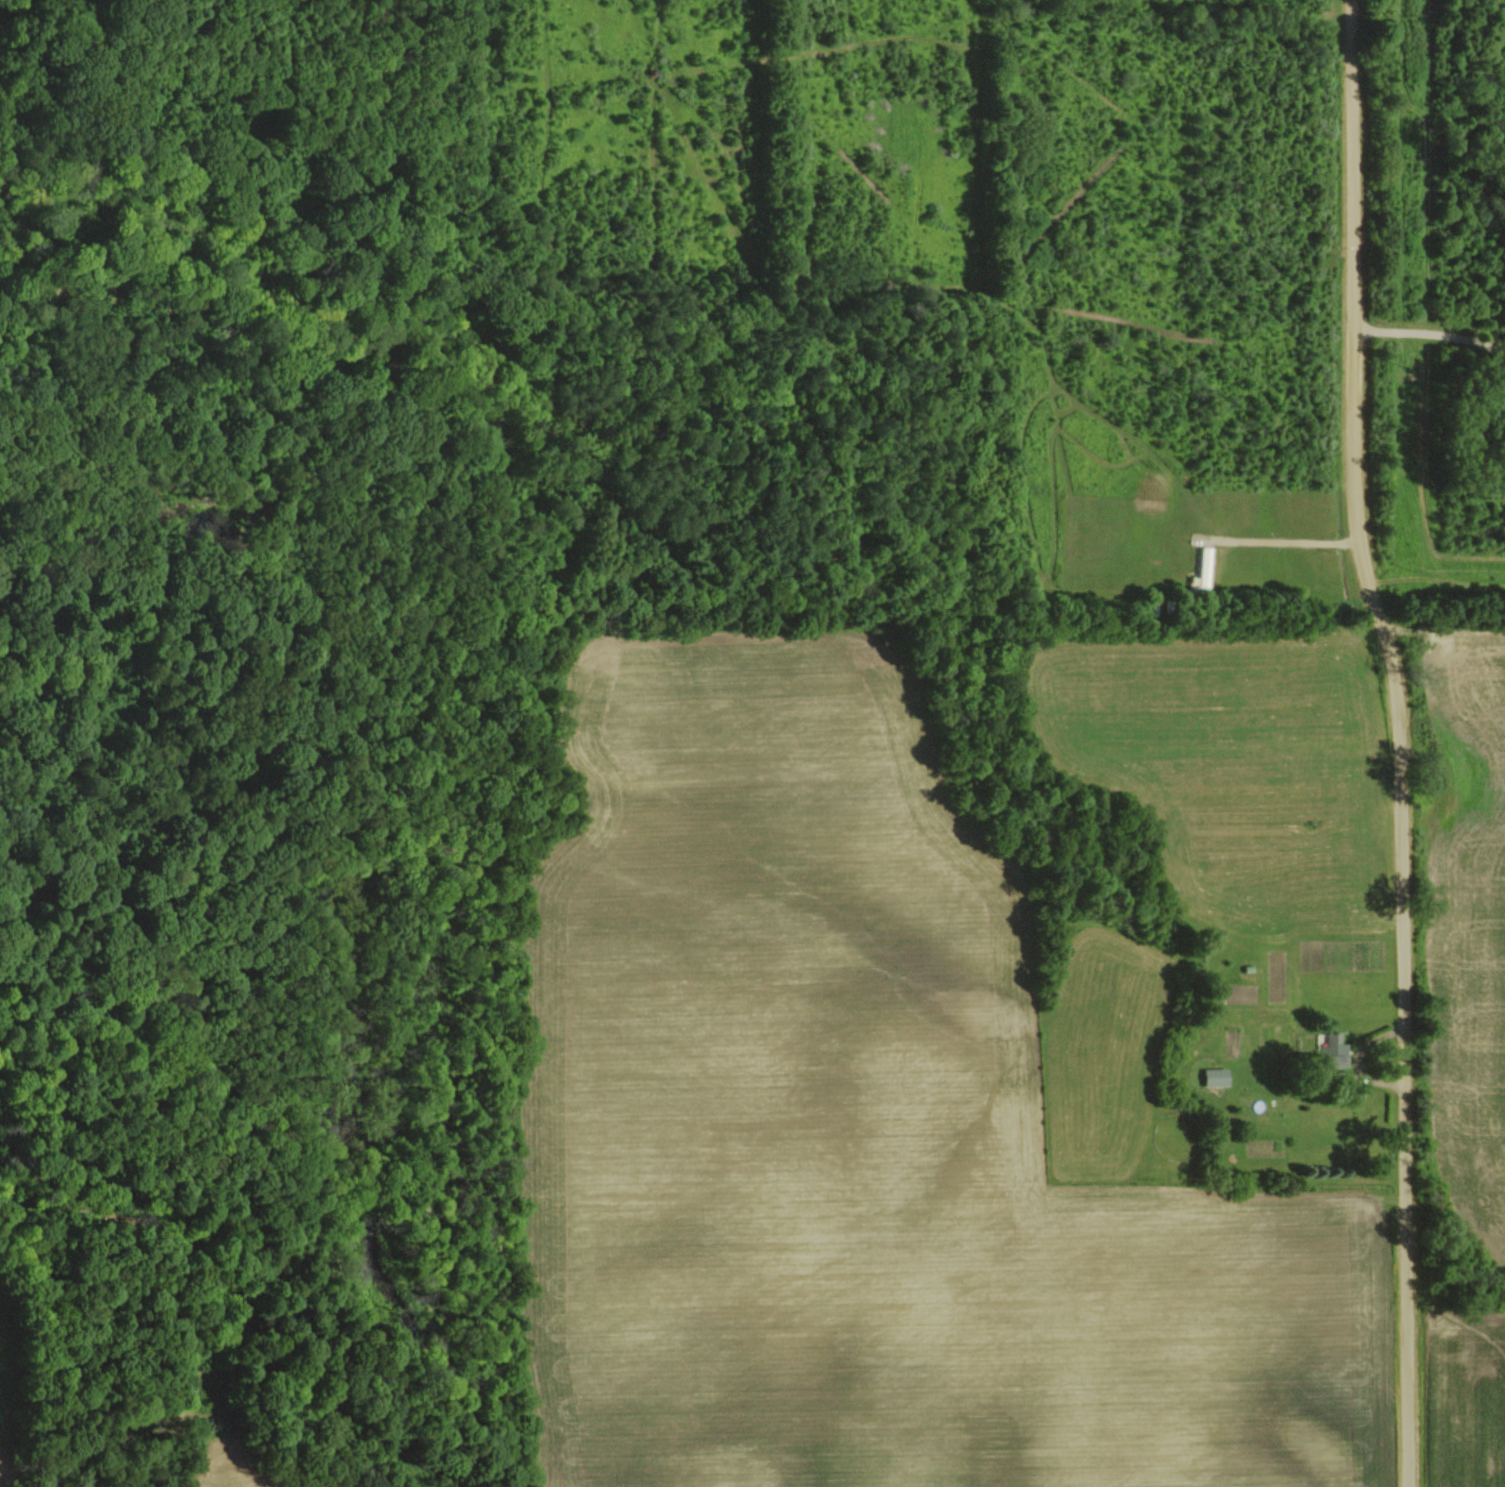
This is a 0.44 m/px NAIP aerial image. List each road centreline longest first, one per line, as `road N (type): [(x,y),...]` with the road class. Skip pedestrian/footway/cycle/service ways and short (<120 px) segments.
road 1 (residential): [(1404,1486),(1399,713),(1355,511),(1352,0)]

